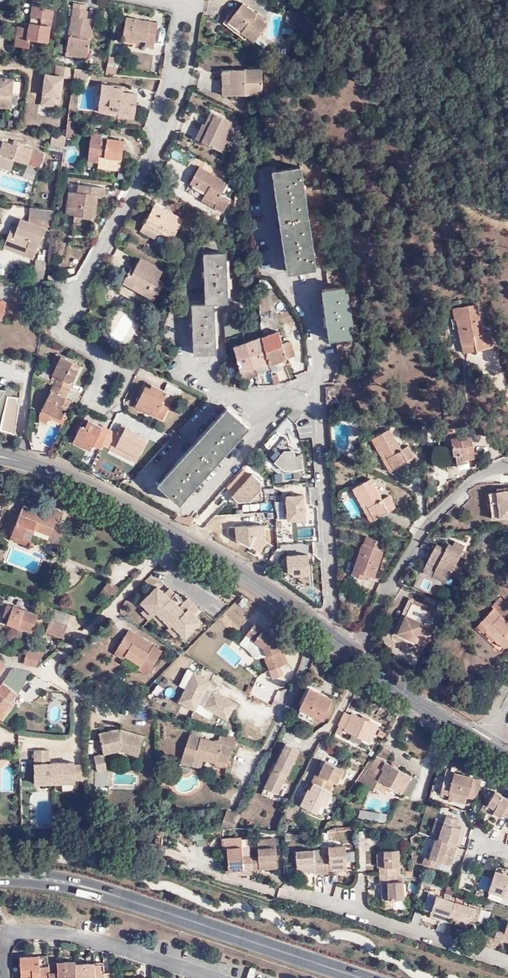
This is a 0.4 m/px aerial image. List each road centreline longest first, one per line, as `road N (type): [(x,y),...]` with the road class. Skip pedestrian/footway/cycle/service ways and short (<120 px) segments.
road 1 (tertiary): [(352,655),(118,500),(1,456)]
road 2 (secondary): [(363,977),(74,883)]
road 3 (residential): [(216,977),(81,932),(22,929),(4,948),(5,977)]
road 4 (residential): [(352,655),(427,518),(507,462)]
road 5 (tertiary): [(507,758),(352,655)]

